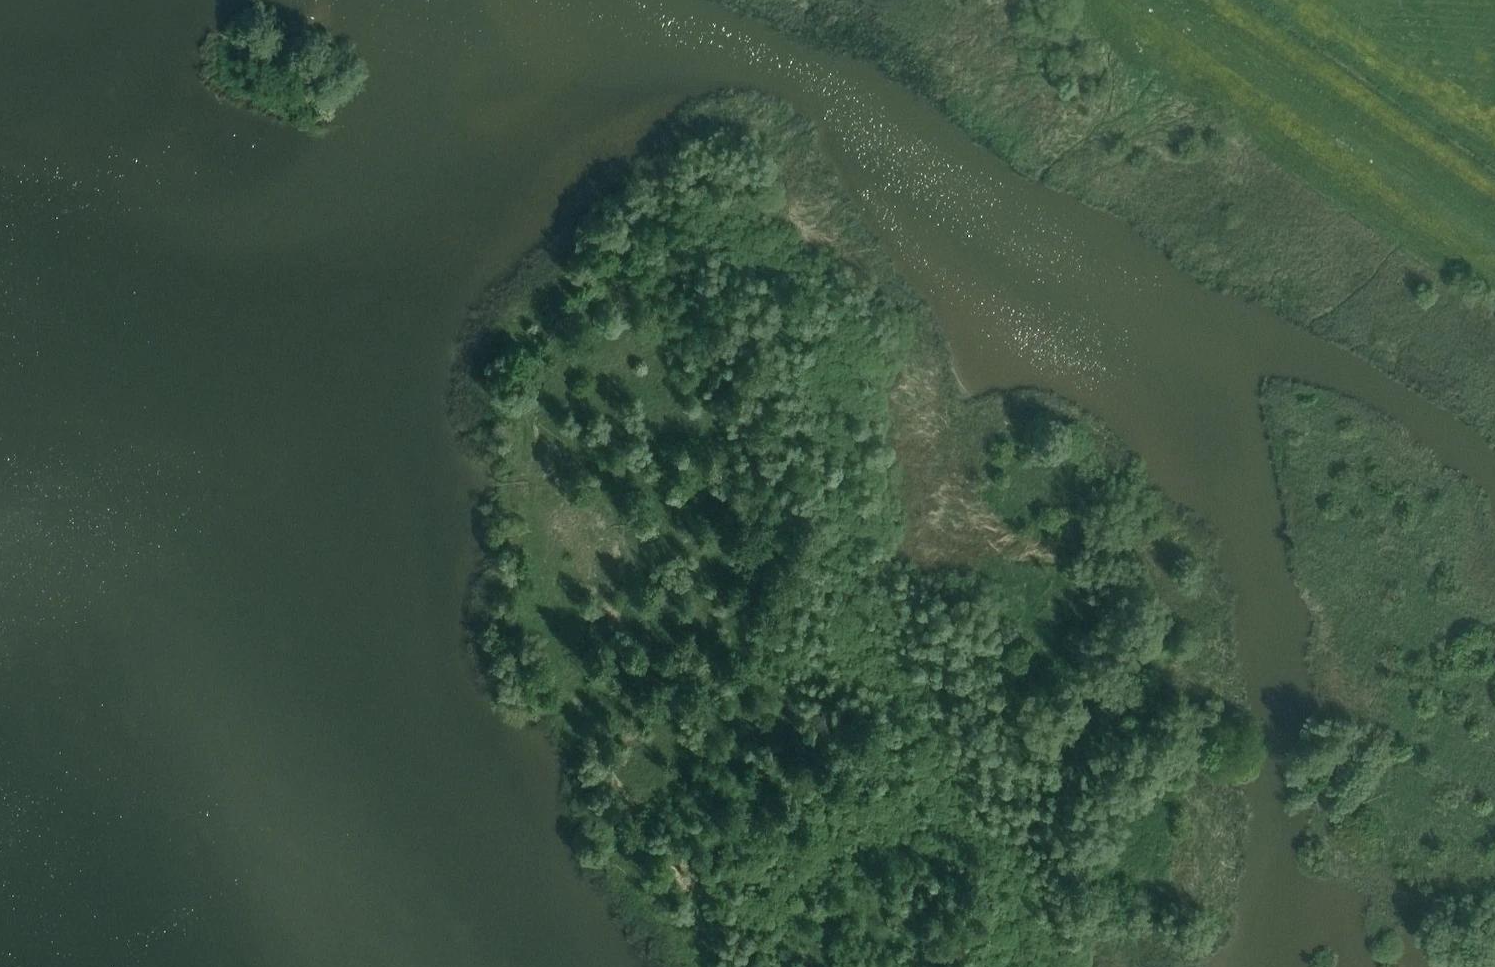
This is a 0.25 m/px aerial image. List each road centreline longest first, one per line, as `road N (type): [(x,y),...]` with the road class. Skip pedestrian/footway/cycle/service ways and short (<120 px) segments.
road 1 (track): [(1494,230),(1164,0)]

